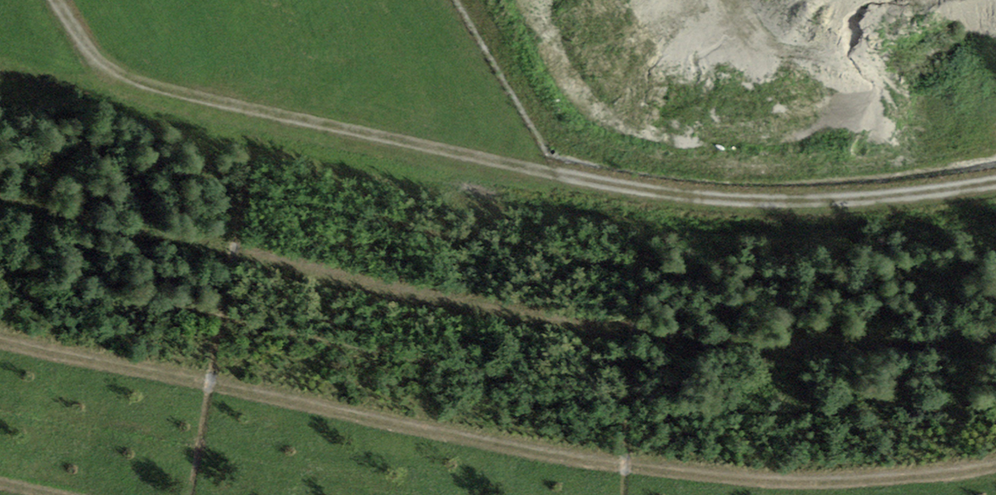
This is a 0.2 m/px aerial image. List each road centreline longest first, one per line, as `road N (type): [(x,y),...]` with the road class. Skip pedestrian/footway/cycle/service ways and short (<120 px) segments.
road 1 (track): [(995,465),(849,483),(572,459),(0,339)]
road 2 (track): [(58,0),(85,43),(127,79),(624,188),(816,202),(995,182)]

